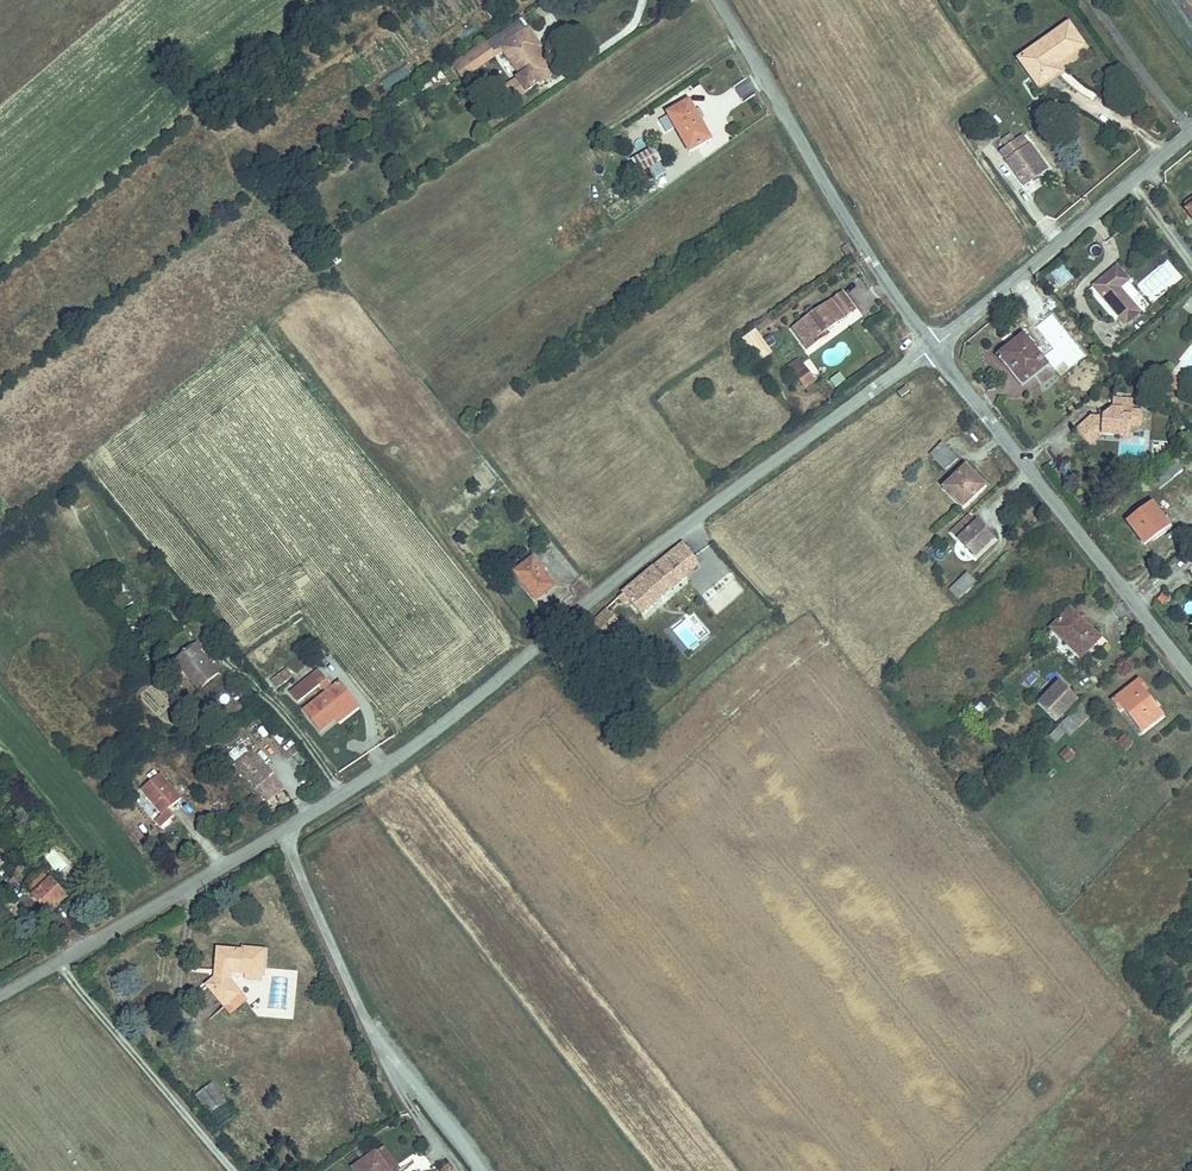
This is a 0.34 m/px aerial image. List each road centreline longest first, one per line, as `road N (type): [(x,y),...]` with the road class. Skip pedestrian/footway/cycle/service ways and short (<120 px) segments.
road 1 (unclassified): [(0,995),(393,759),(642,558),(934,346)]
road 2 (residential): [(1191,675),(934,346)]
road 3 (residential): [(934,346),(718,0)]
road 4 (unclassified): [(934,346),(1191,130)]

